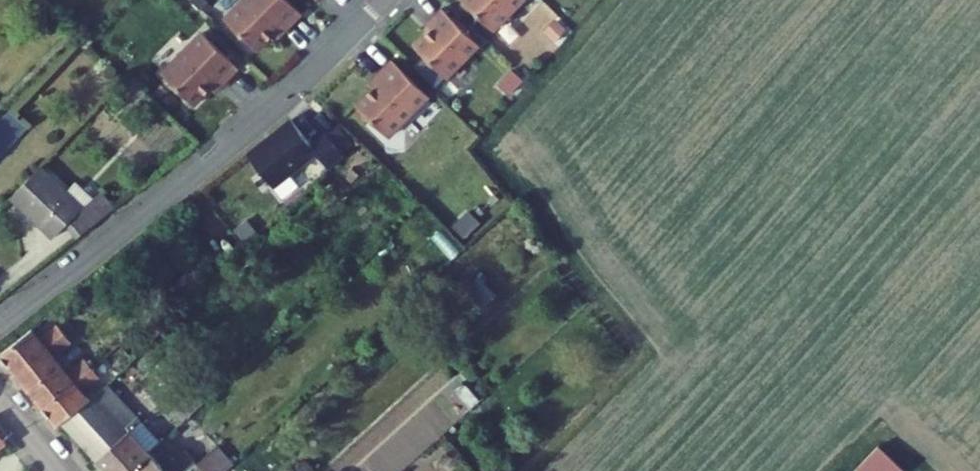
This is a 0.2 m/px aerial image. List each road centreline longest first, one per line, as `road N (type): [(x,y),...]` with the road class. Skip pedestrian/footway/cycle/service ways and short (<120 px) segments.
road 1 (residential): [(0,330),(246,136),(384,0)]

